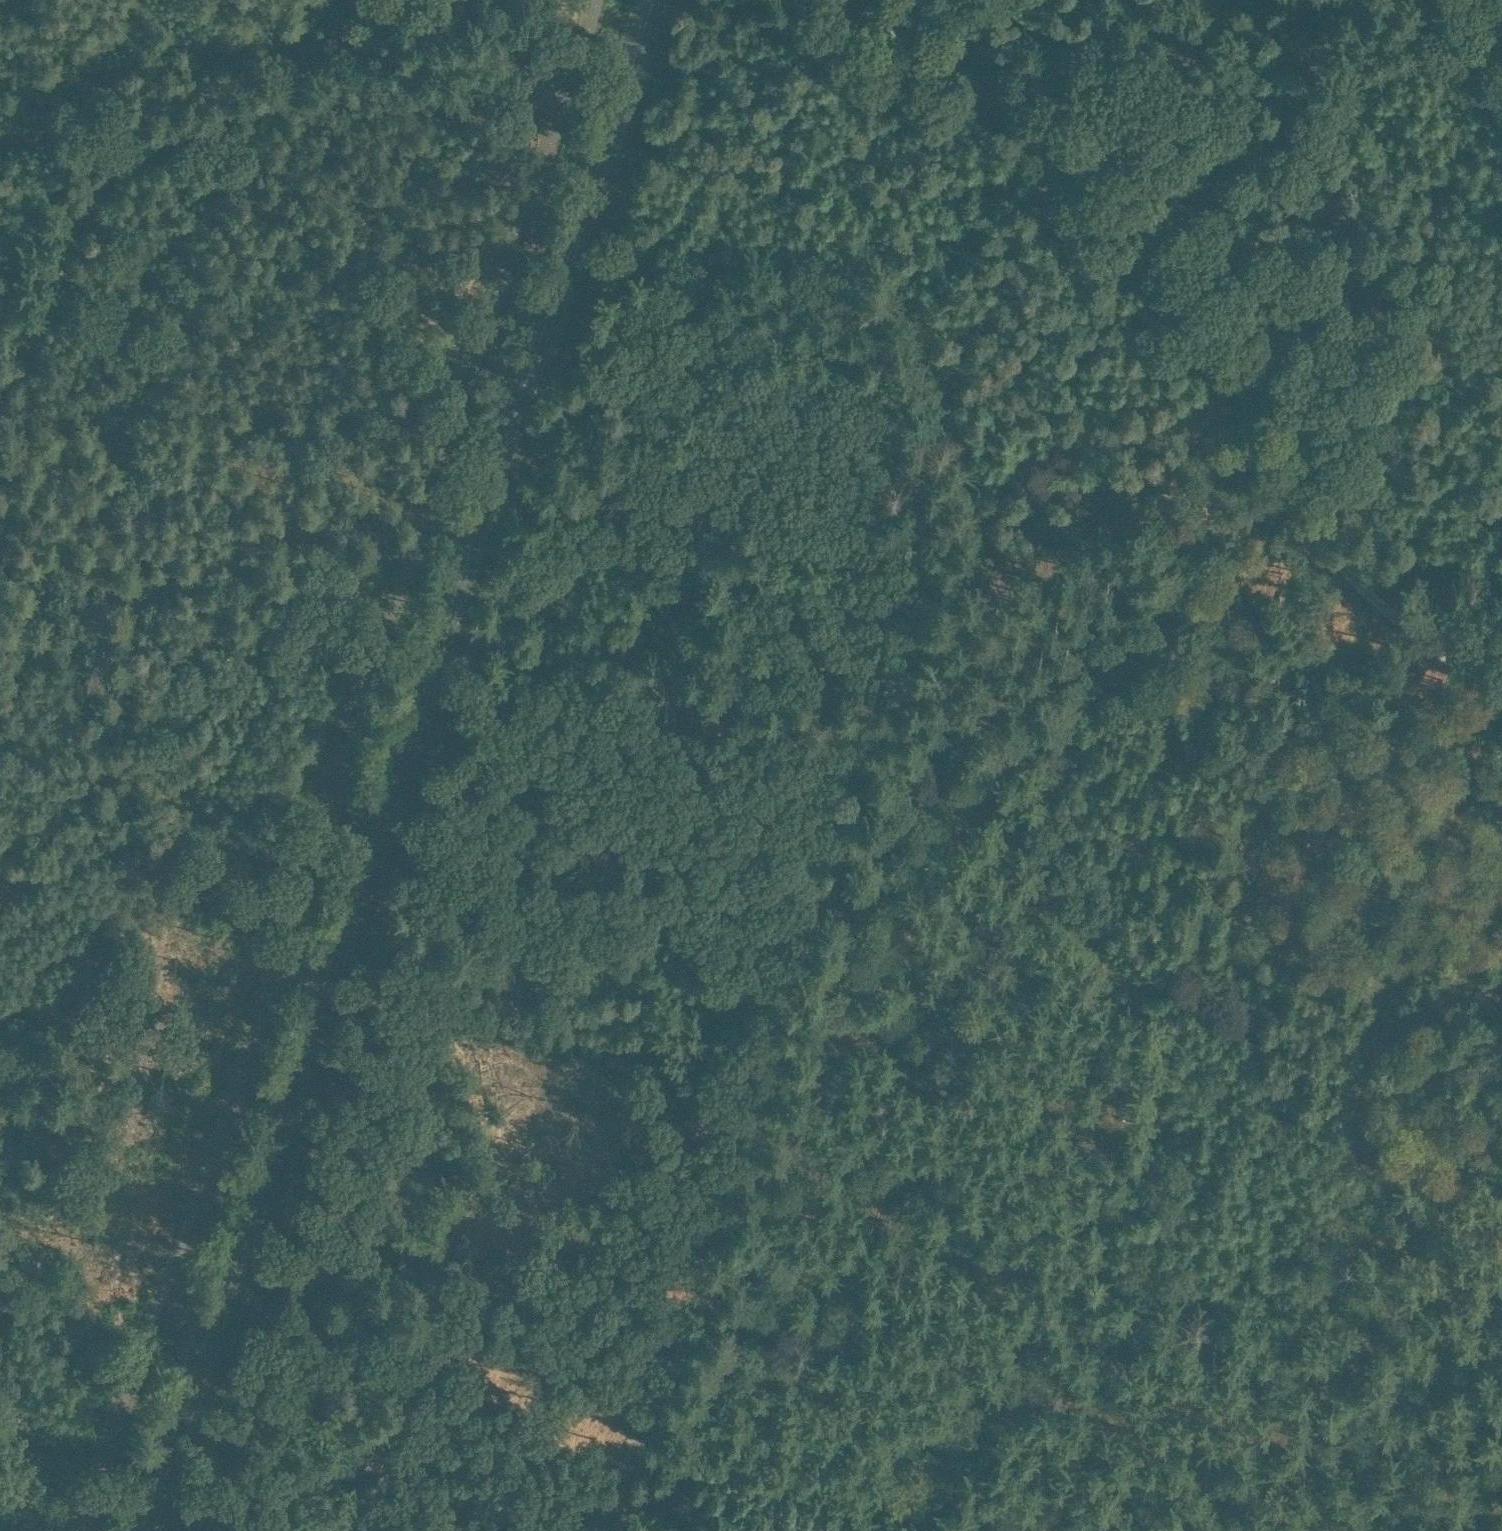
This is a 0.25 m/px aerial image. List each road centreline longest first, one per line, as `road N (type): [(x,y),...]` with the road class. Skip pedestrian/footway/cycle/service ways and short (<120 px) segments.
road 1 (secondary): [(141,1530),(653,0)]
road 2 (track): [(851,1530),(670,1438),(950,638),(1260,462)]

